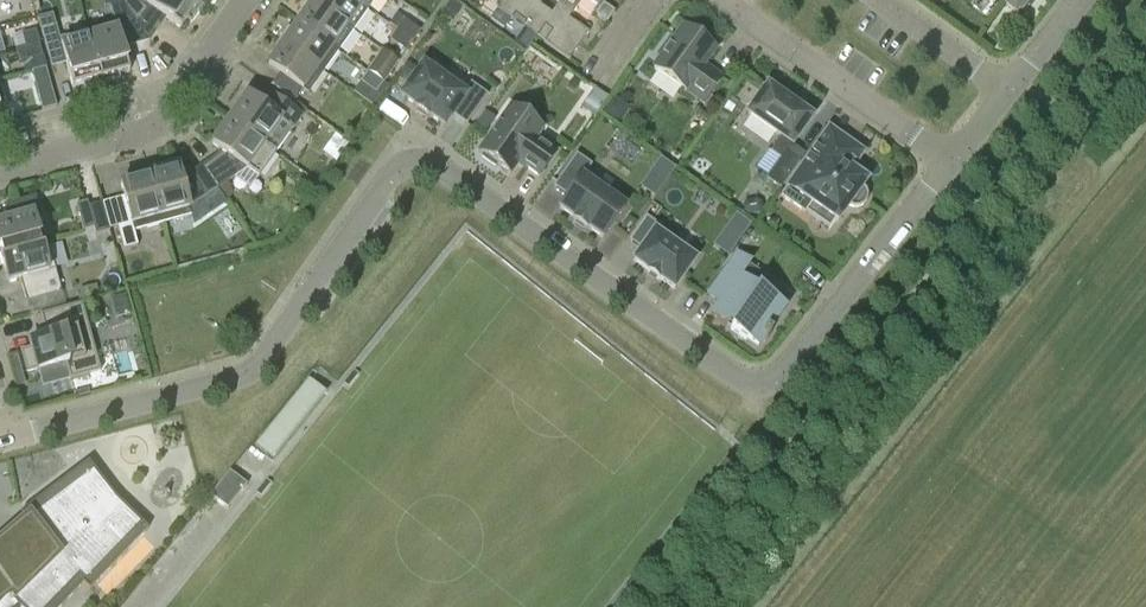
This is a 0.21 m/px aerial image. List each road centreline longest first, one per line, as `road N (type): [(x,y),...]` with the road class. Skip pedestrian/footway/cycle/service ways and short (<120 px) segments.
road 1 (residential): [(749,385),(428,162),(412,160),(397,167),(248,373),(0,440)]
road 2 (residential): [(0,172),(152,128),(248,0)]
road 3 (residential): [(749,385),(778,382),(948,161)]
road 4 (residential): [(948,161),(721,0)]
road 5 (residential): [(1004,89),(878,0)]

